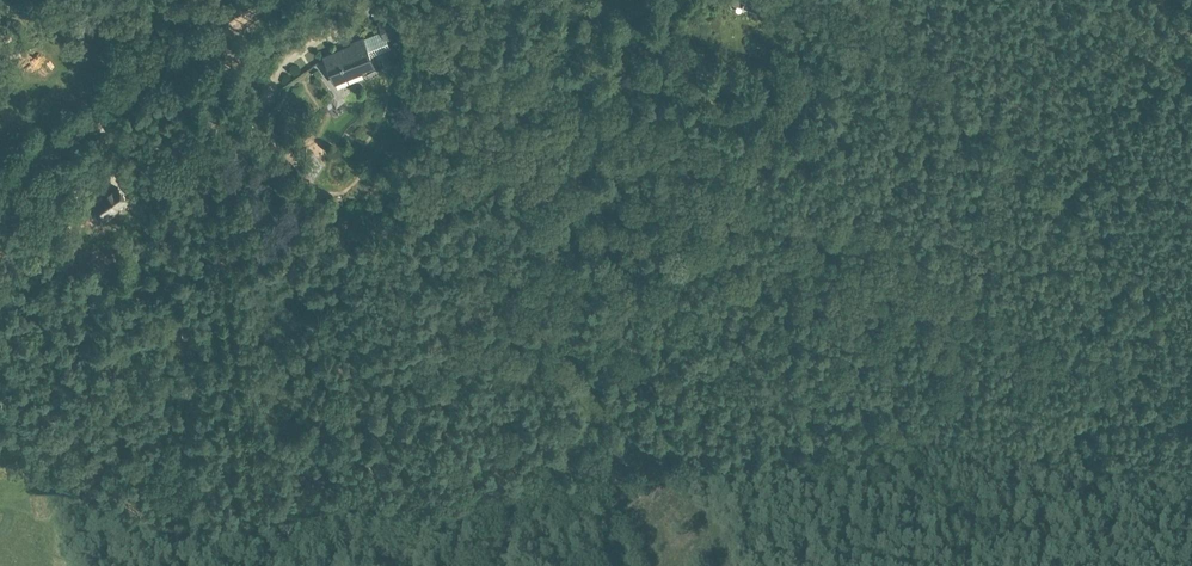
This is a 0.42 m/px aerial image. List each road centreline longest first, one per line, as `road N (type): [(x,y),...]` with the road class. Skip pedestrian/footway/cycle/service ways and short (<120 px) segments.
road 1 (track): [(0,196),(269,0)]

